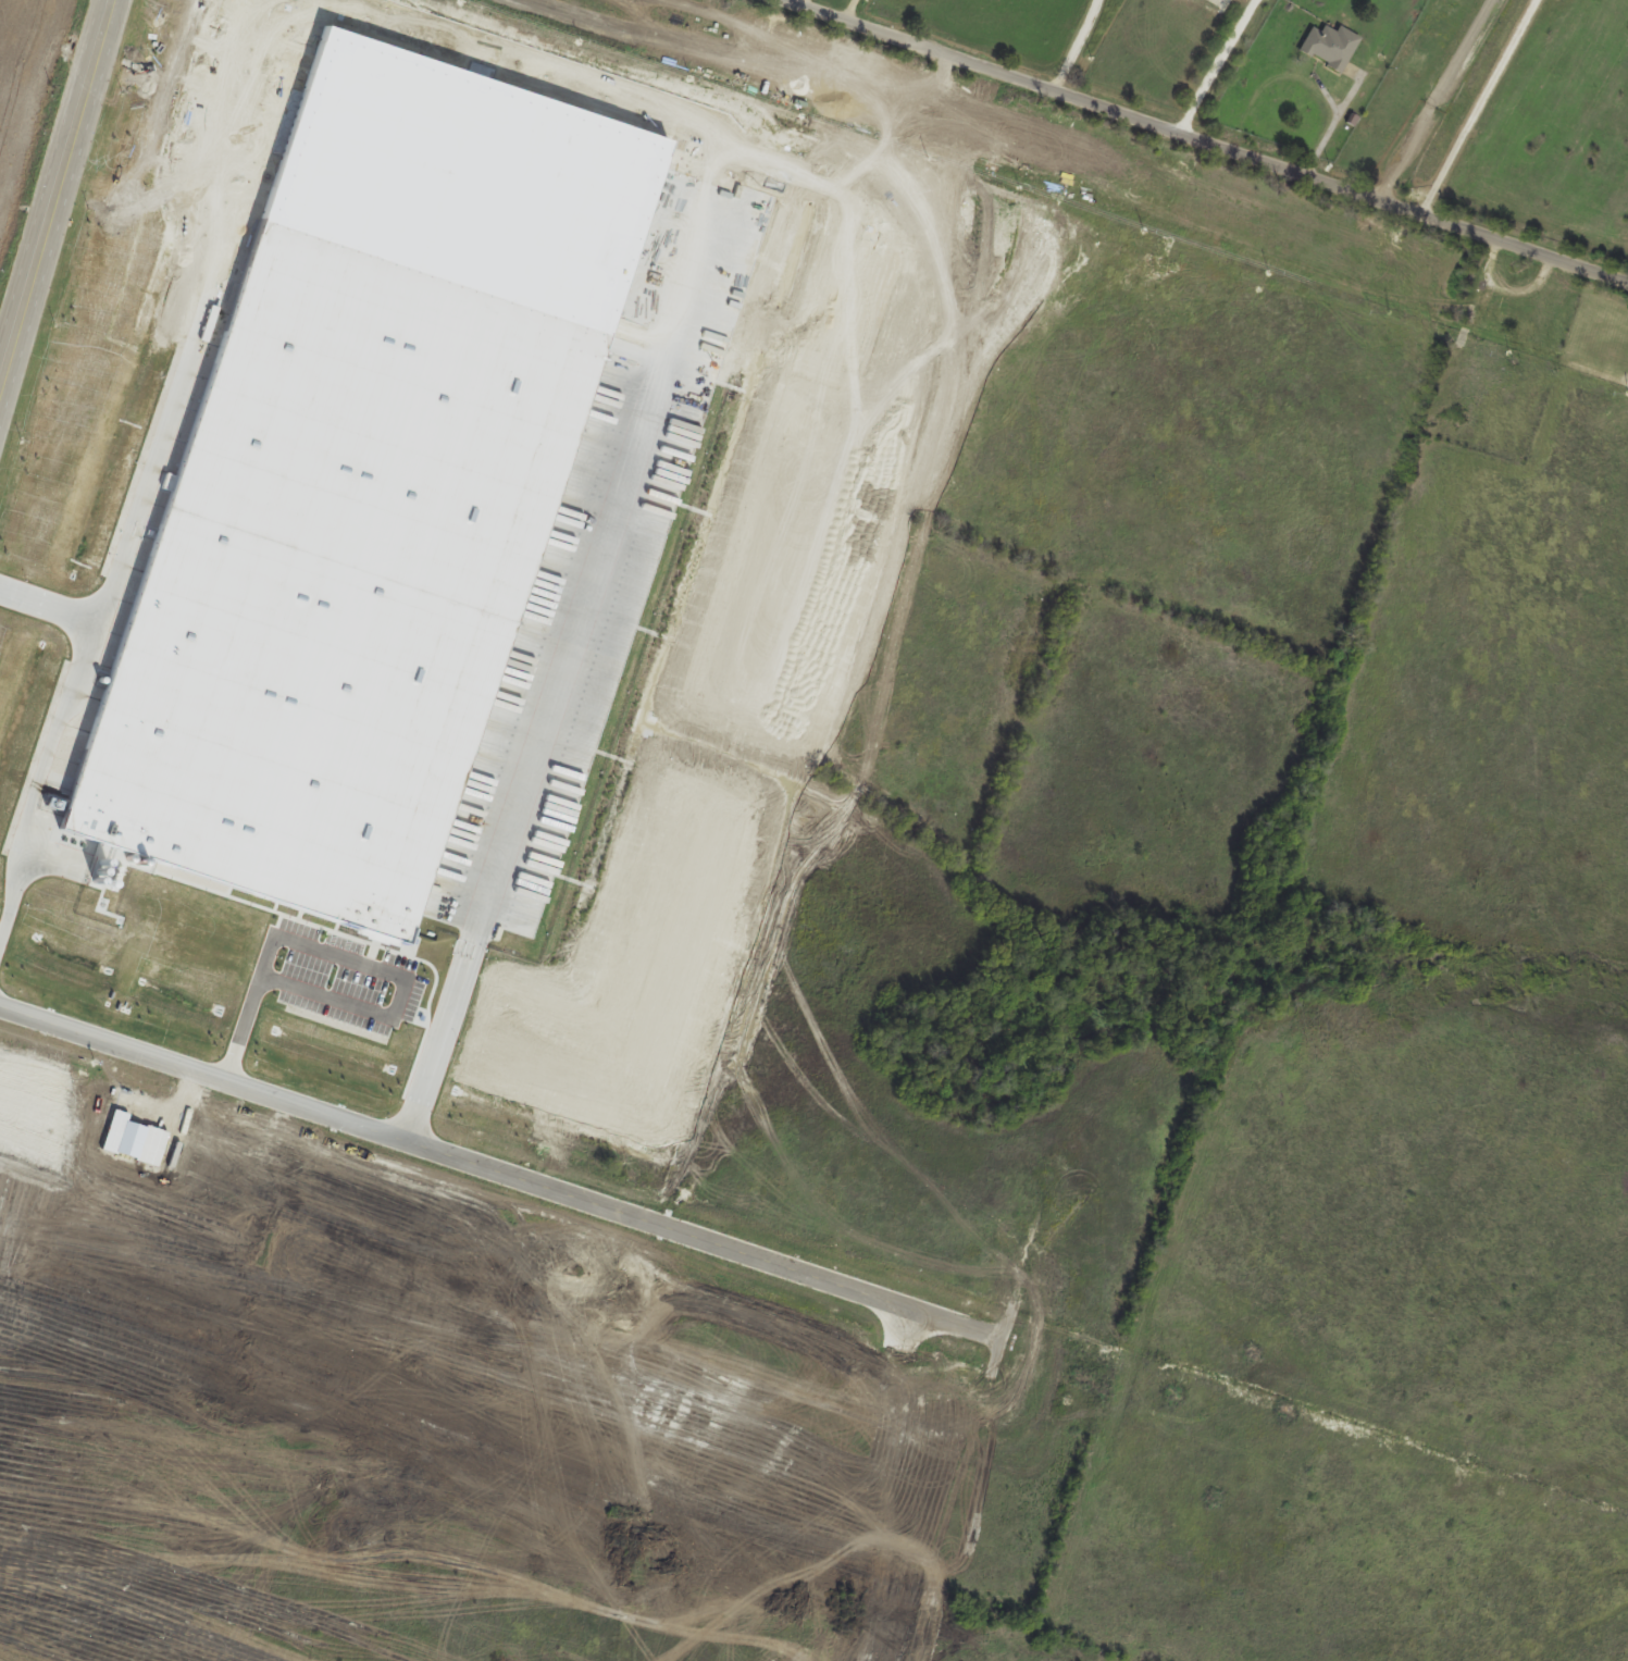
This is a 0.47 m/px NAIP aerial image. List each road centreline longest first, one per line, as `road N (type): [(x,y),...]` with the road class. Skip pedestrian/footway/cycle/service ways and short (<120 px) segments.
road 1 (residential): [(783,0),(1627,286)]
road 2 (tertiary): [(0,373),(108,0)]

